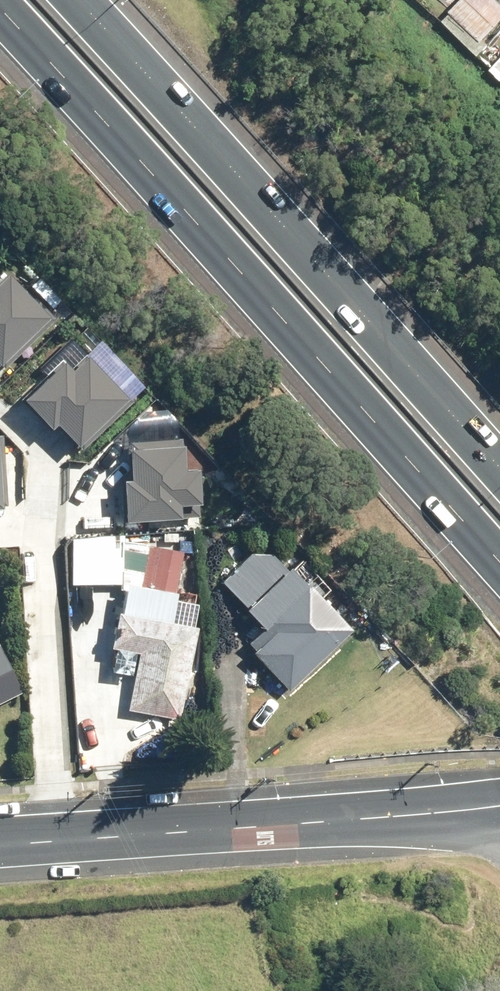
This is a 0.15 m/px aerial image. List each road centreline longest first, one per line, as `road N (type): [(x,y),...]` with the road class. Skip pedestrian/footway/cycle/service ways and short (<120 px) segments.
road 1 (motorway): [(499,573),(0,17)]
road 2 (motorway): [(68,0),(499,472)]
road 3 (residential): [(57,841),(40,464),(34,439),(0,402)]
road 4 (secondary): [(57,841),(499,805)]

